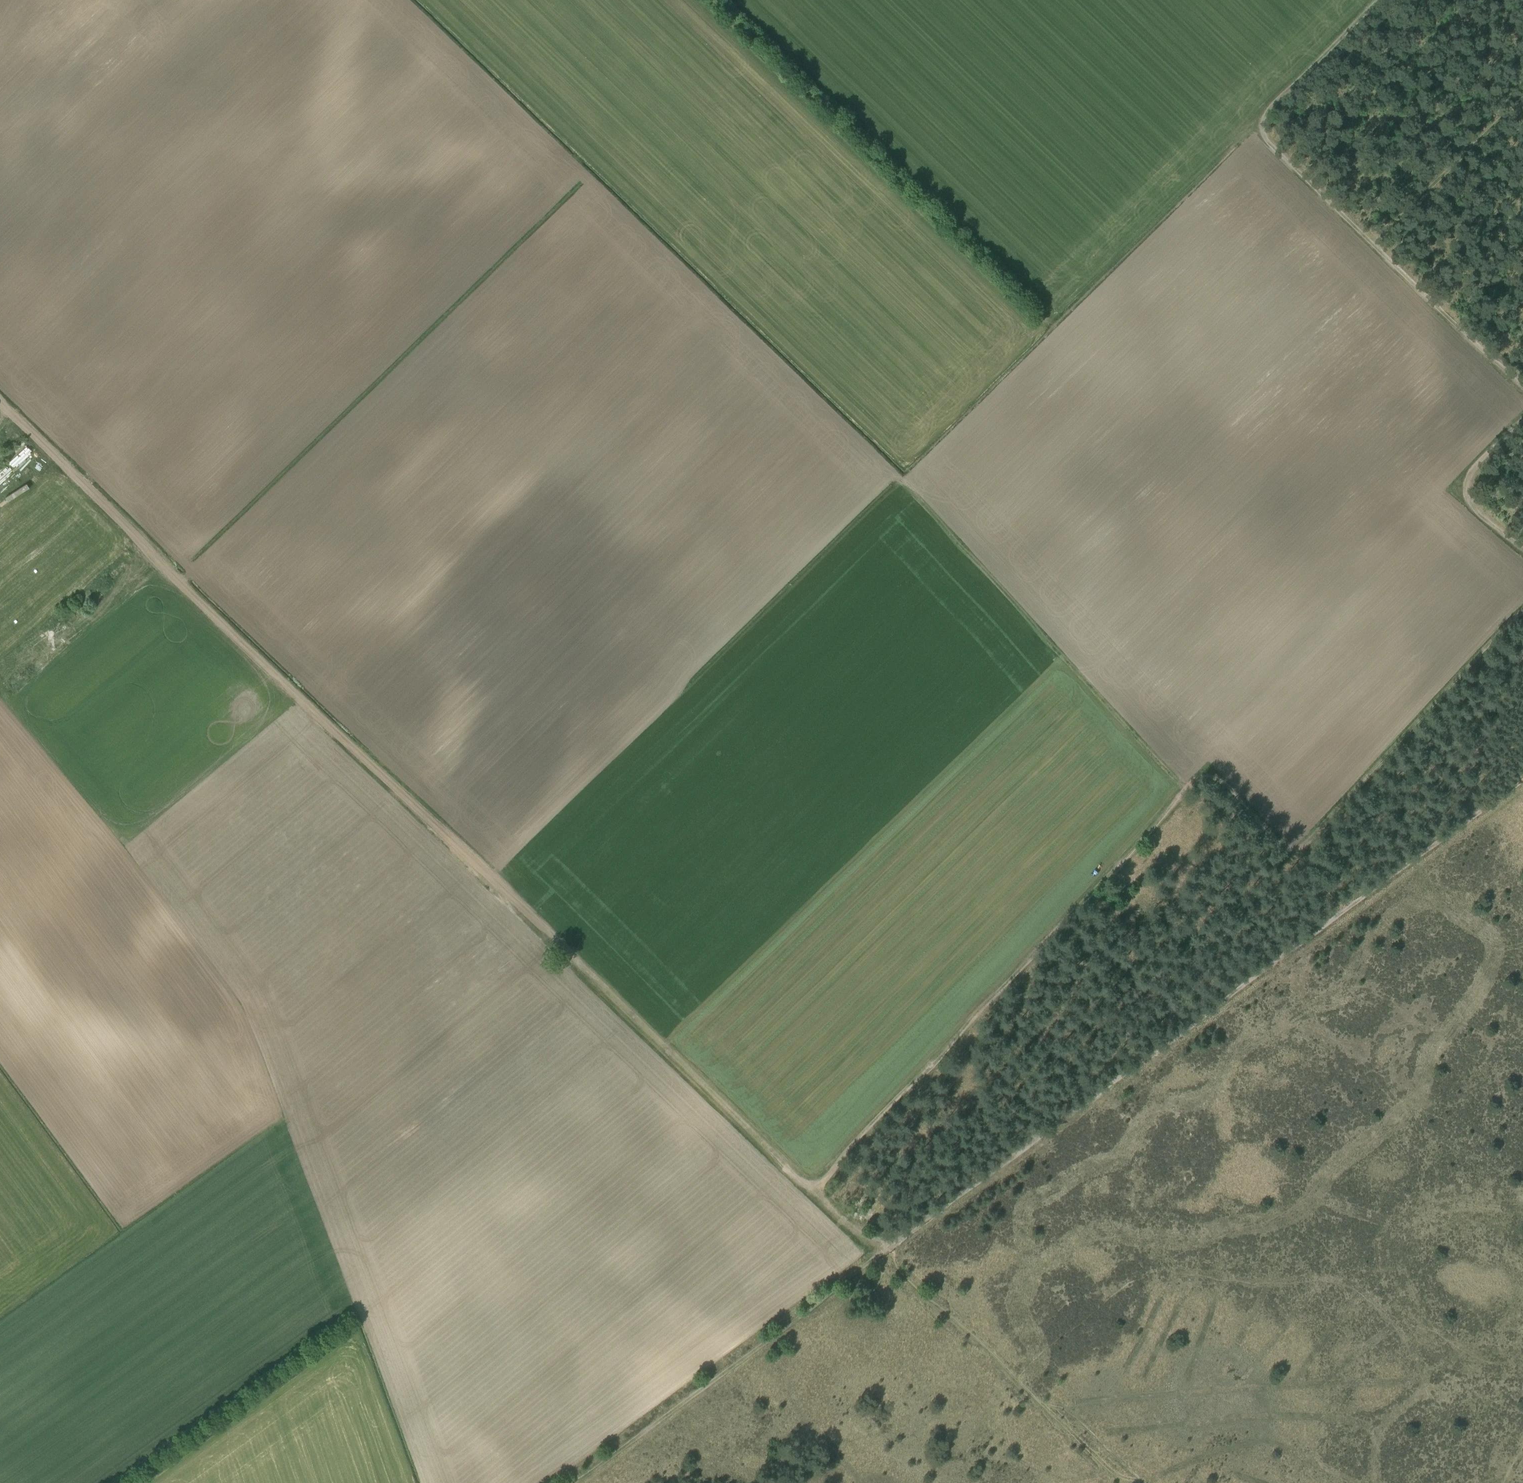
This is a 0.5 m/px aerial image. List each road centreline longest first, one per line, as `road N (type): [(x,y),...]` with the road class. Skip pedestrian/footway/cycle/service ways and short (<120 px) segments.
road 1 (track): [(957,1193),(1522,780)]
road 2 (track): [(576,1482),(882,1250)]

